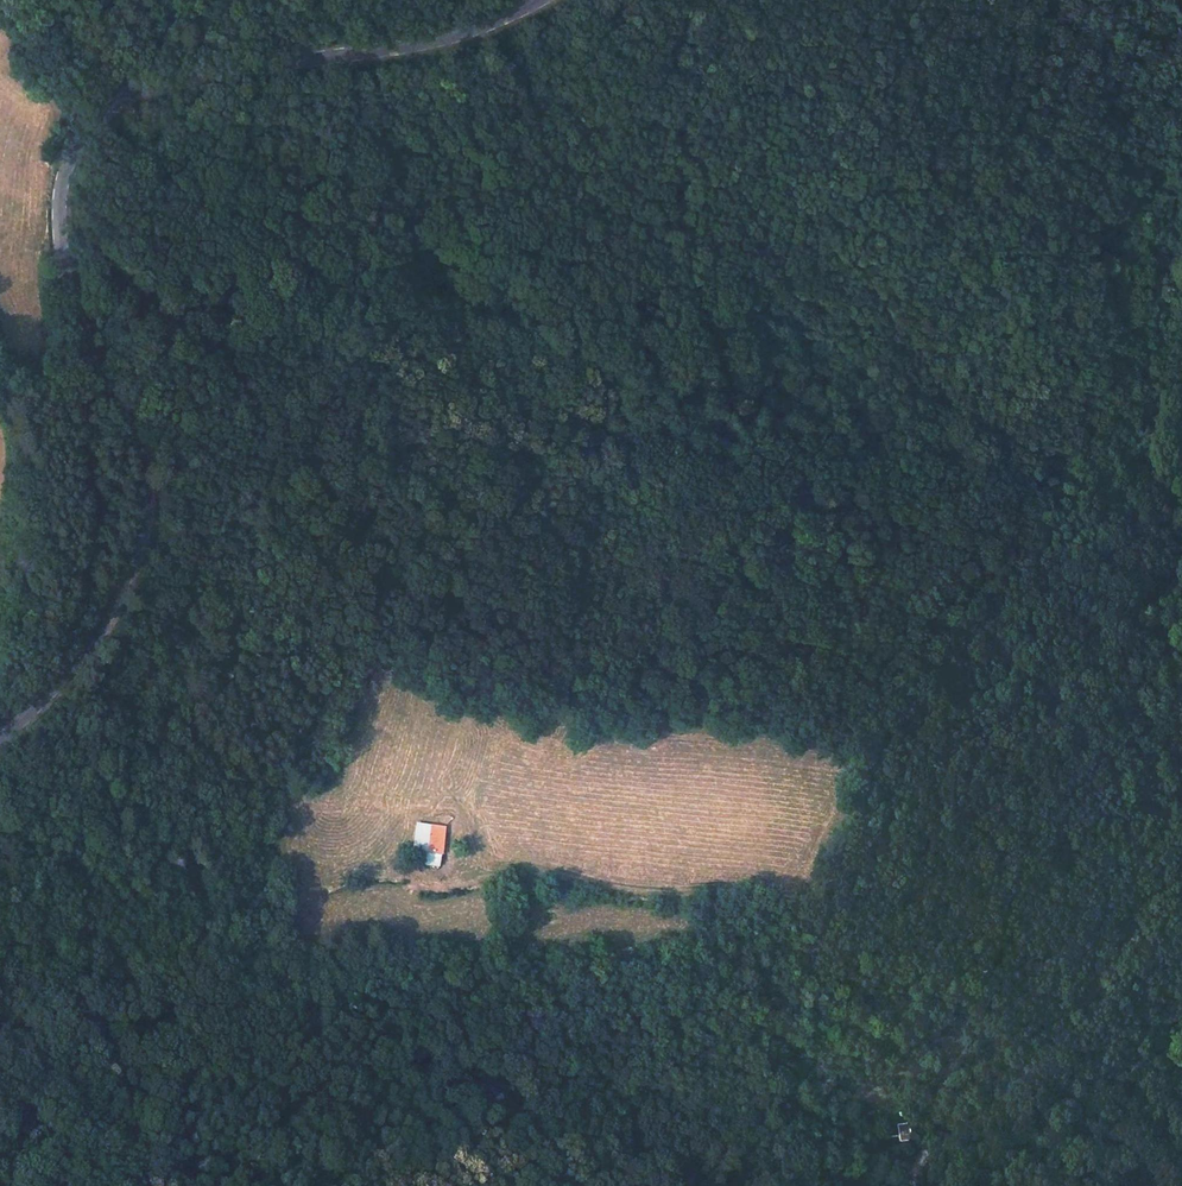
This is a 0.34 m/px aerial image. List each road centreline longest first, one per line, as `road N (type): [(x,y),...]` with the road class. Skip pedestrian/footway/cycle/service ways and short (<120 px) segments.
road 1 (track): [(919,1158),(1017,1085),(1111,966),(1137,880),(1132,819),(1099,753),(1046,690),(1012,664),(655,469),(430,283),(443,240),(468,215),(508,194),(673,44),(682,0)]
road 2 (unclassified): [(0,741),(101,626),(140,529),(145,465),(76,299),(68,231),(70,179),(122,102),(200,69),(383,46),(457,30),(527,0)]
road 3 (track): [(1132,819),(1112,828),(1064,885),(1040,872),(1031,832),(1020,827),(933,895),(918,895),(896,834),(799,898),(732,889),(646,891),(533,870),(469,867),(432,876),(358,866)]

